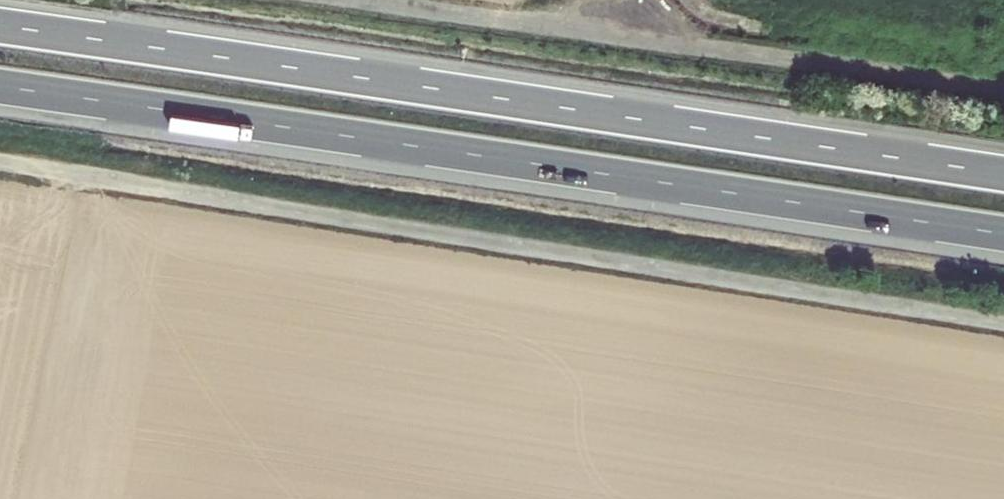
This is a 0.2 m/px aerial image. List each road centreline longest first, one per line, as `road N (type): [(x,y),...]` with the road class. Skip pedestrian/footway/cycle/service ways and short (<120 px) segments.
road 1 (track): [(0,163),(1003,323)]
road 2 (motorway): [(1003,174),(0,26)]
road 3 (motorway): [(0,87),(1003,234)]
road 4 (track): [(1003,91),(354,0)]

